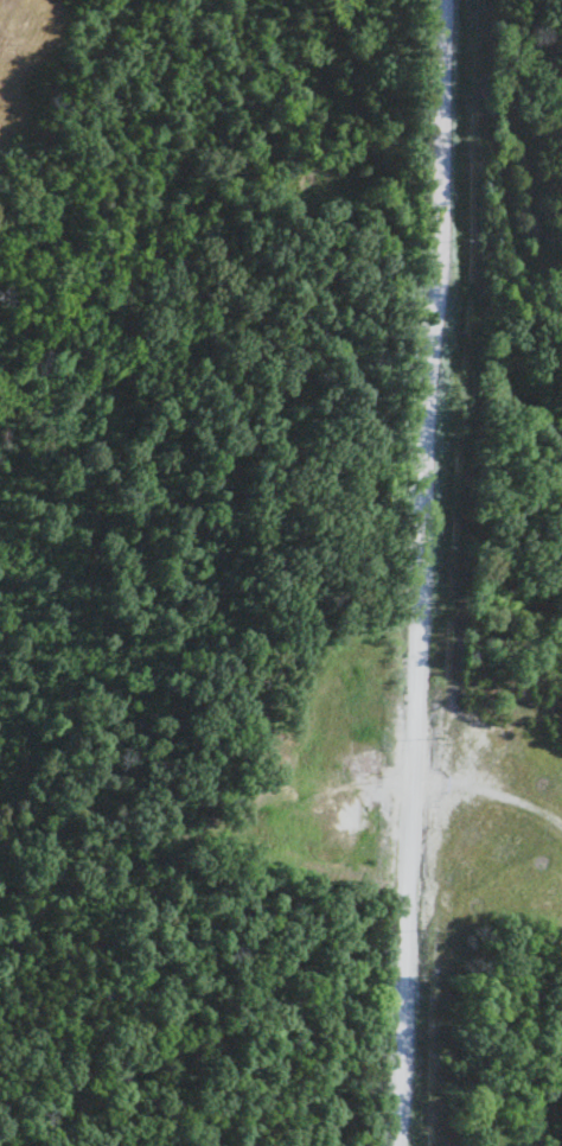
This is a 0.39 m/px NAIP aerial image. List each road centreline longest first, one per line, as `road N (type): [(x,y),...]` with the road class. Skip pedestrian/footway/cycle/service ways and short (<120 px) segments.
road 1 (residential): [(448,0),(394,1145)]

